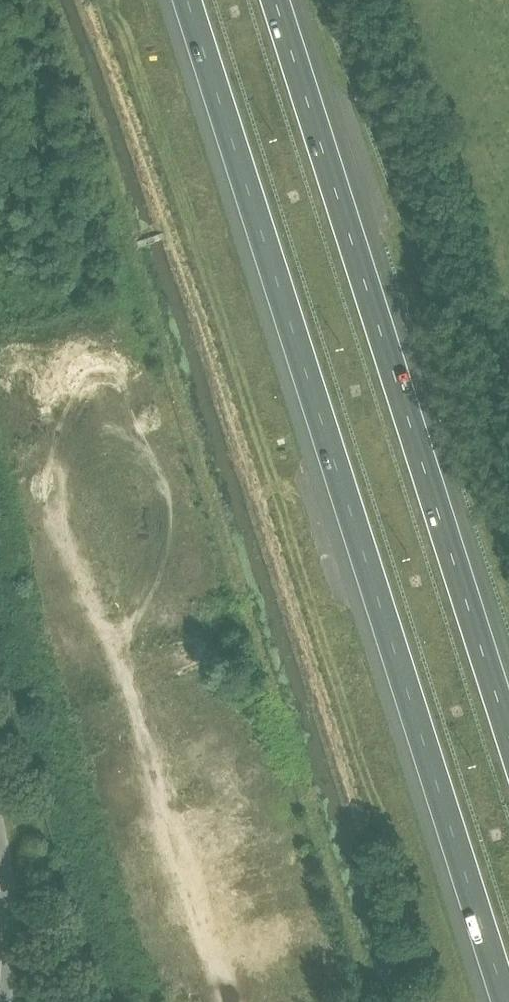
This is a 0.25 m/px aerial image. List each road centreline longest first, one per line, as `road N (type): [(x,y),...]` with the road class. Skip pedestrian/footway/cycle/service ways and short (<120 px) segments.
road 1 (motorway): [(186,0),(504,1001)]
road 2 (motorway): [(508,732),(276,0)]

